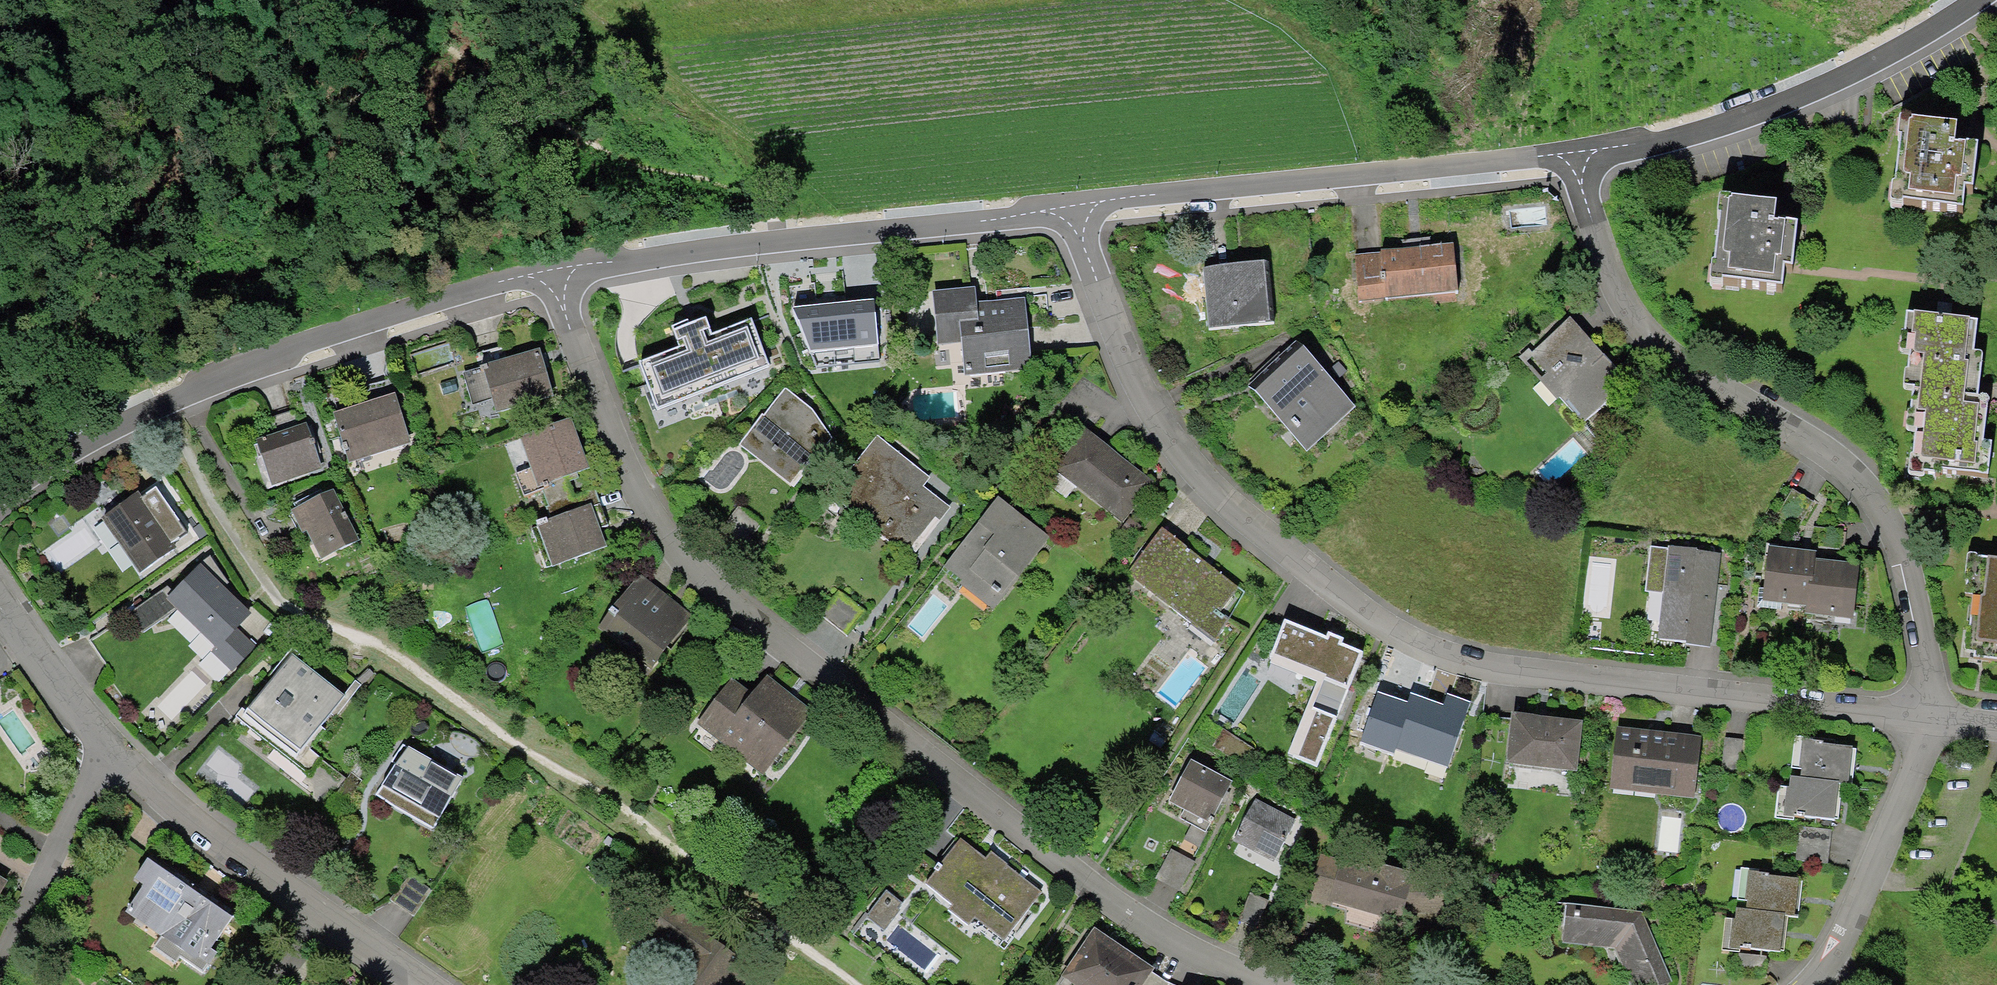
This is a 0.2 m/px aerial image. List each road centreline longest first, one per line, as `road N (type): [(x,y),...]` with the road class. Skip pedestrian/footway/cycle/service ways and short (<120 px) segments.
road 1 (residential): [(1922,706),(1452,658),(1285,554),(1213,497),(1156,418),(1120,341),(1079,211)]
road 2 (residential): [(553,277),(660,528),(800,654),(870,694),(1166,934),(1292,984)]
road 3 (residential): [(1922,706),(1921,597),(1876,492),(1783,419),(1703,376),(1633,324),(1584,252),(1560,162)]
road 4 (residential): [(553,277),(184,389),(0,493)]
road 5 (residential): [(1079,211),(849,232),(553,277)]
road 6 (residential): [(1560,162),(1334,192),(1209,196),(1079,211)]
road 7 (residential): [(1987,0),(1863,76),(1716,134),(1560,162)]
road 8 (residential): [(125,763),(435,984)]
road 9 (residential): [(1802,984),(1824,967),(1858,900),(1922,706)]
road 10 (residential): [(125,763),(50,879),(11,984)]
road 11 (residential): [(0,599),(71,702),(125,763)]

